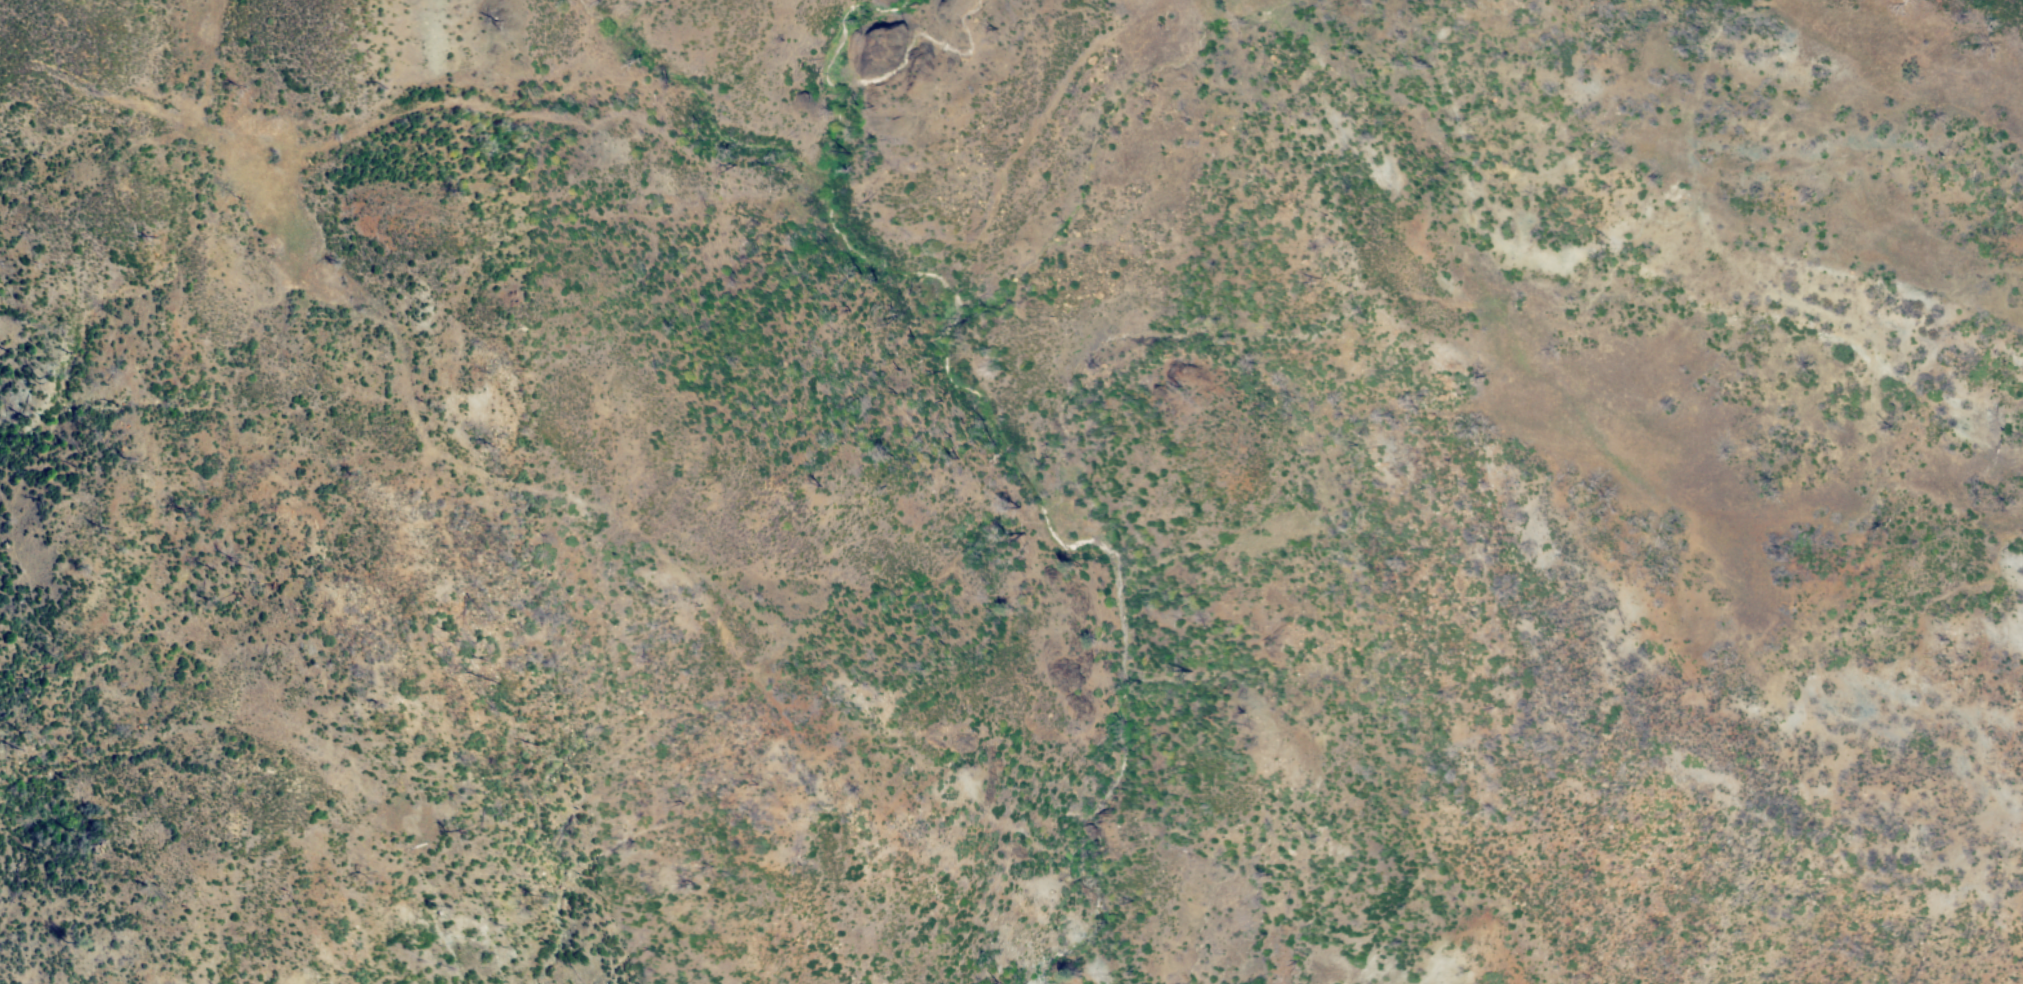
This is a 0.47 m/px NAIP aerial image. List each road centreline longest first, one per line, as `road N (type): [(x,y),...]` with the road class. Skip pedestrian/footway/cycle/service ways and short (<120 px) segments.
road 1 (track): [(0,66),(48,70),(80,88),(277,152),(451,106),(601,123),(636,148),(754,199),(839,225),(976,244),(997,222),(1007,184),(1096,49),(1264,0)]
road 2 (track): [(832,759),(809,752),(699,592),(625,521),(474,473),(426,441),(396,322),(339,276),(269,172),(263,147)]
road 3 (track): [(195,127),(215,47),(213,0)]

